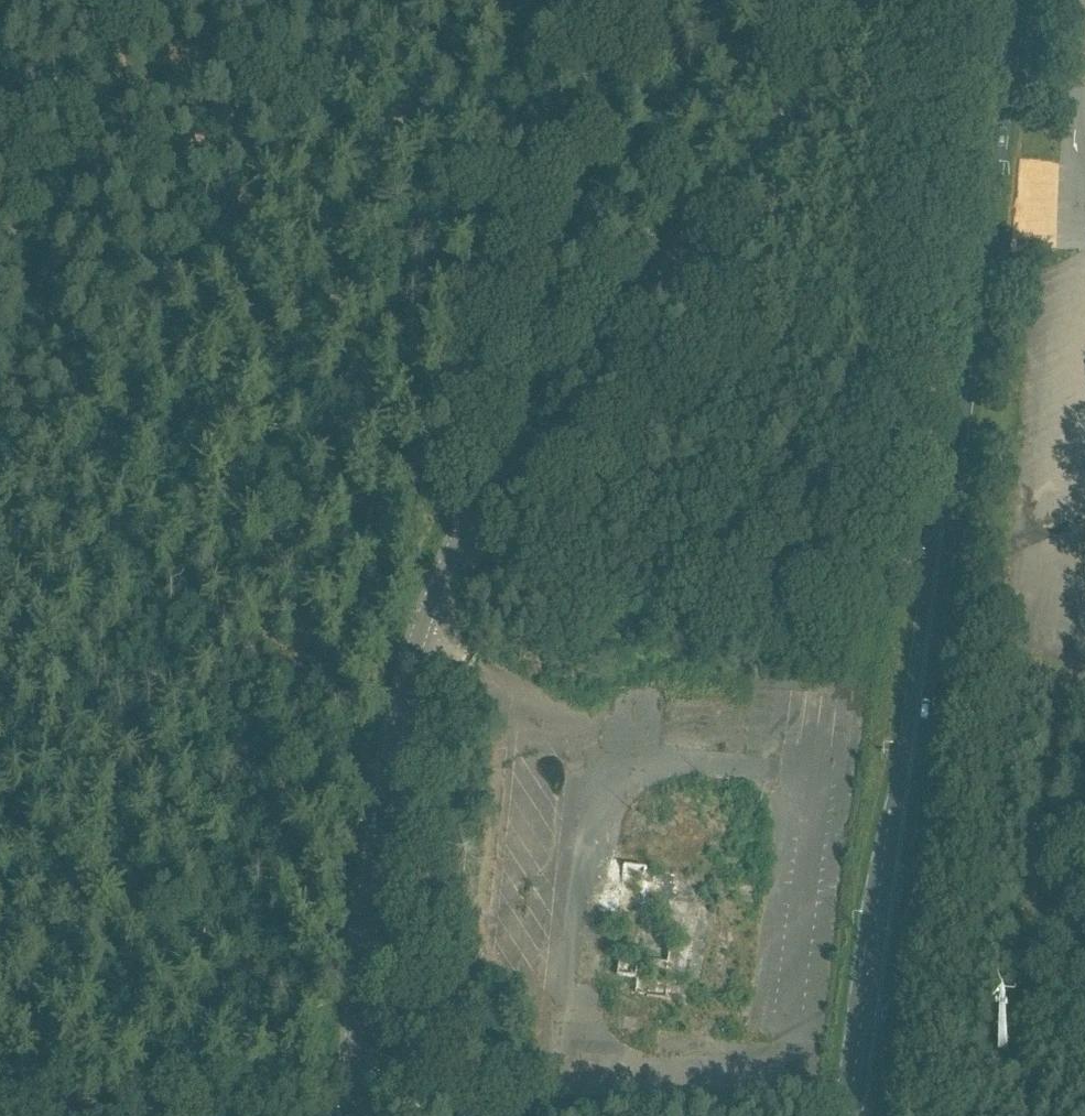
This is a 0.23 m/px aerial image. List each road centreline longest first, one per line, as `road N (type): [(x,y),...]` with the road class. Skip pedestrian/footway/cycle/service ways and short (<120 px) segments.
road 1 (tertiary): [(352,1102),(354,1004),(374,843),(403,696),(438,588),(506,464),(784,136),(863,0)]
road 2 (primary): [(863,1115),(1011,0)]
road 3 (unclassified): [(0,1114),(352,1102)]
road 4 (track): [(1064,727),(1026,1034)]

